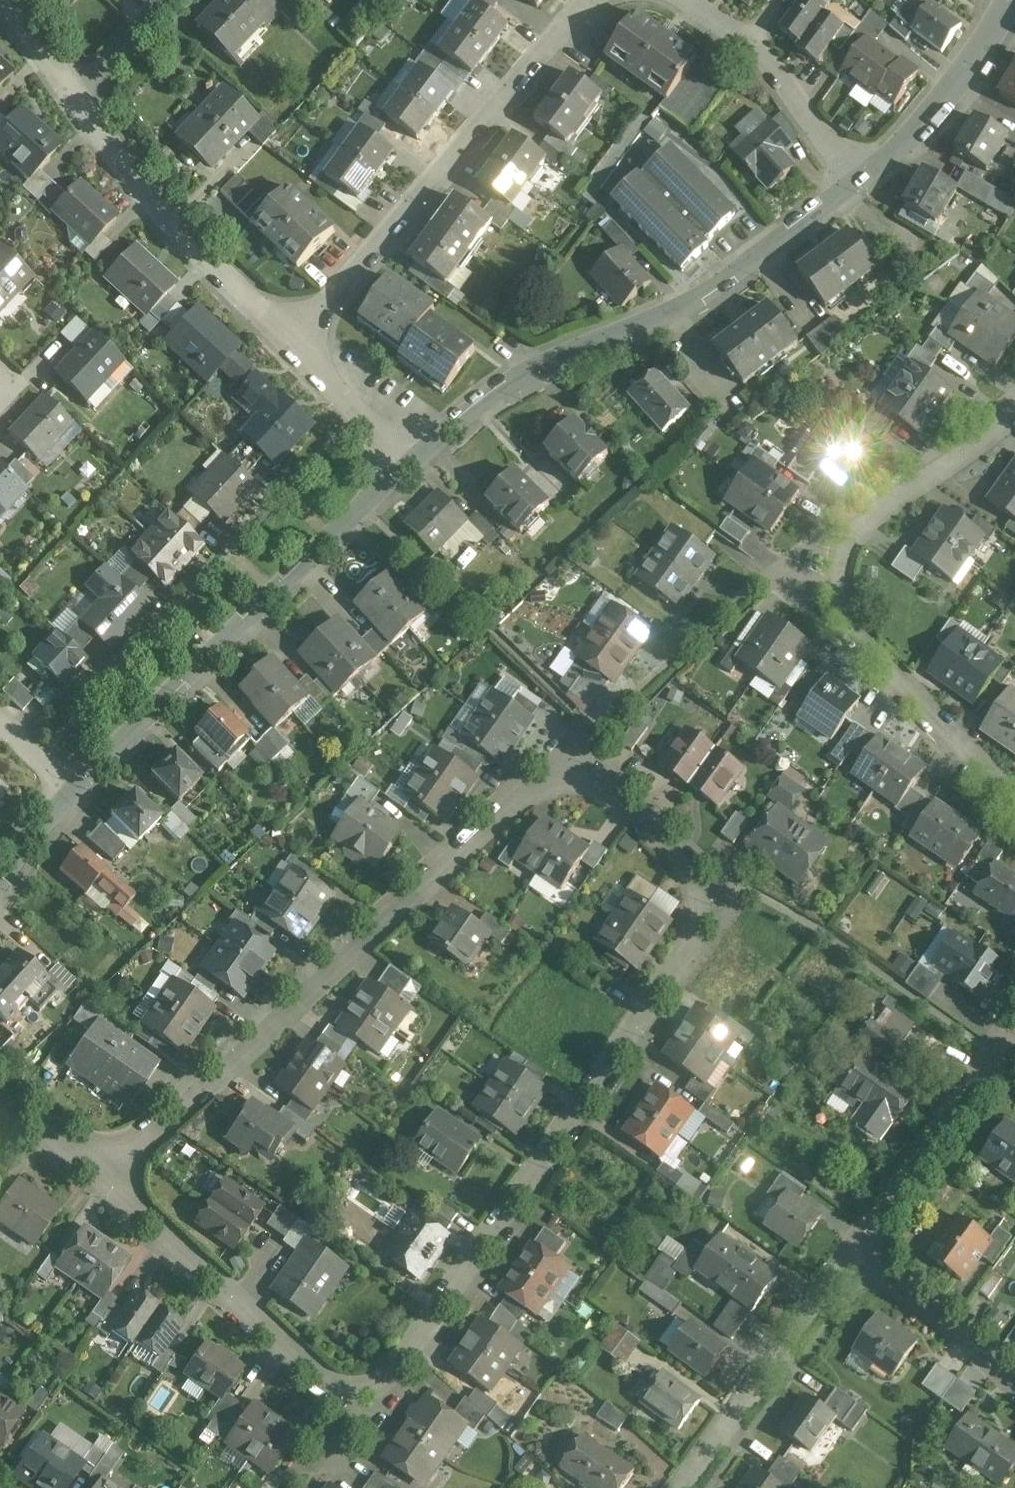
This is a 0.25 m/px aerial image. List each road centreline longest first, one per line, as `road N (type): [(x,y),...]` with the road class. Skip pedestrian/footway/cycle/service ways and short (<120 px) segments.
road 1 (residential): [(106,1176),(318,1382),(355,1397),(399,1375),(688,943),(705,901),(701,857),(644,790),(609,764),(576,755),(532,773)]
road 2 (residential): [(532,773),(106,1176)]
road 3 (residential): [(1014,396),(840,544),(823,585),(855,635),(1014,804)]
road 4 (residential): [(412,464),(551,363),(677,306),(736,269),(857,171)]
road 5 (residential): [(75,782),(412,464)]
road 6 (residential): [(589,0),(552,33),(297,342)]
road 7 (residential): [(297,342),(169,220),(84,101)]
road 8 (residential): [(853,1254),(685,1487)]
road 9 (residential): [(857,171),(787,80),(675,0)]
road 10 (residential): [(857,171),(946,90),(1013,0)]
road 11 (residential): [(853,1254),(961,1327),(1014,1377)]
road 12 (residential): [(886,1207),(992,1056)]
road 13 (residential): [(412,464),(297,342)]
road 14 (residential): [(84,101),(177,0)]
road 15 (residential): [(106,1176),(0,1101)]
road 16 (residential): [(0,879),(75,782)]
road 17 (residential): [(84,101),(17,0)]

